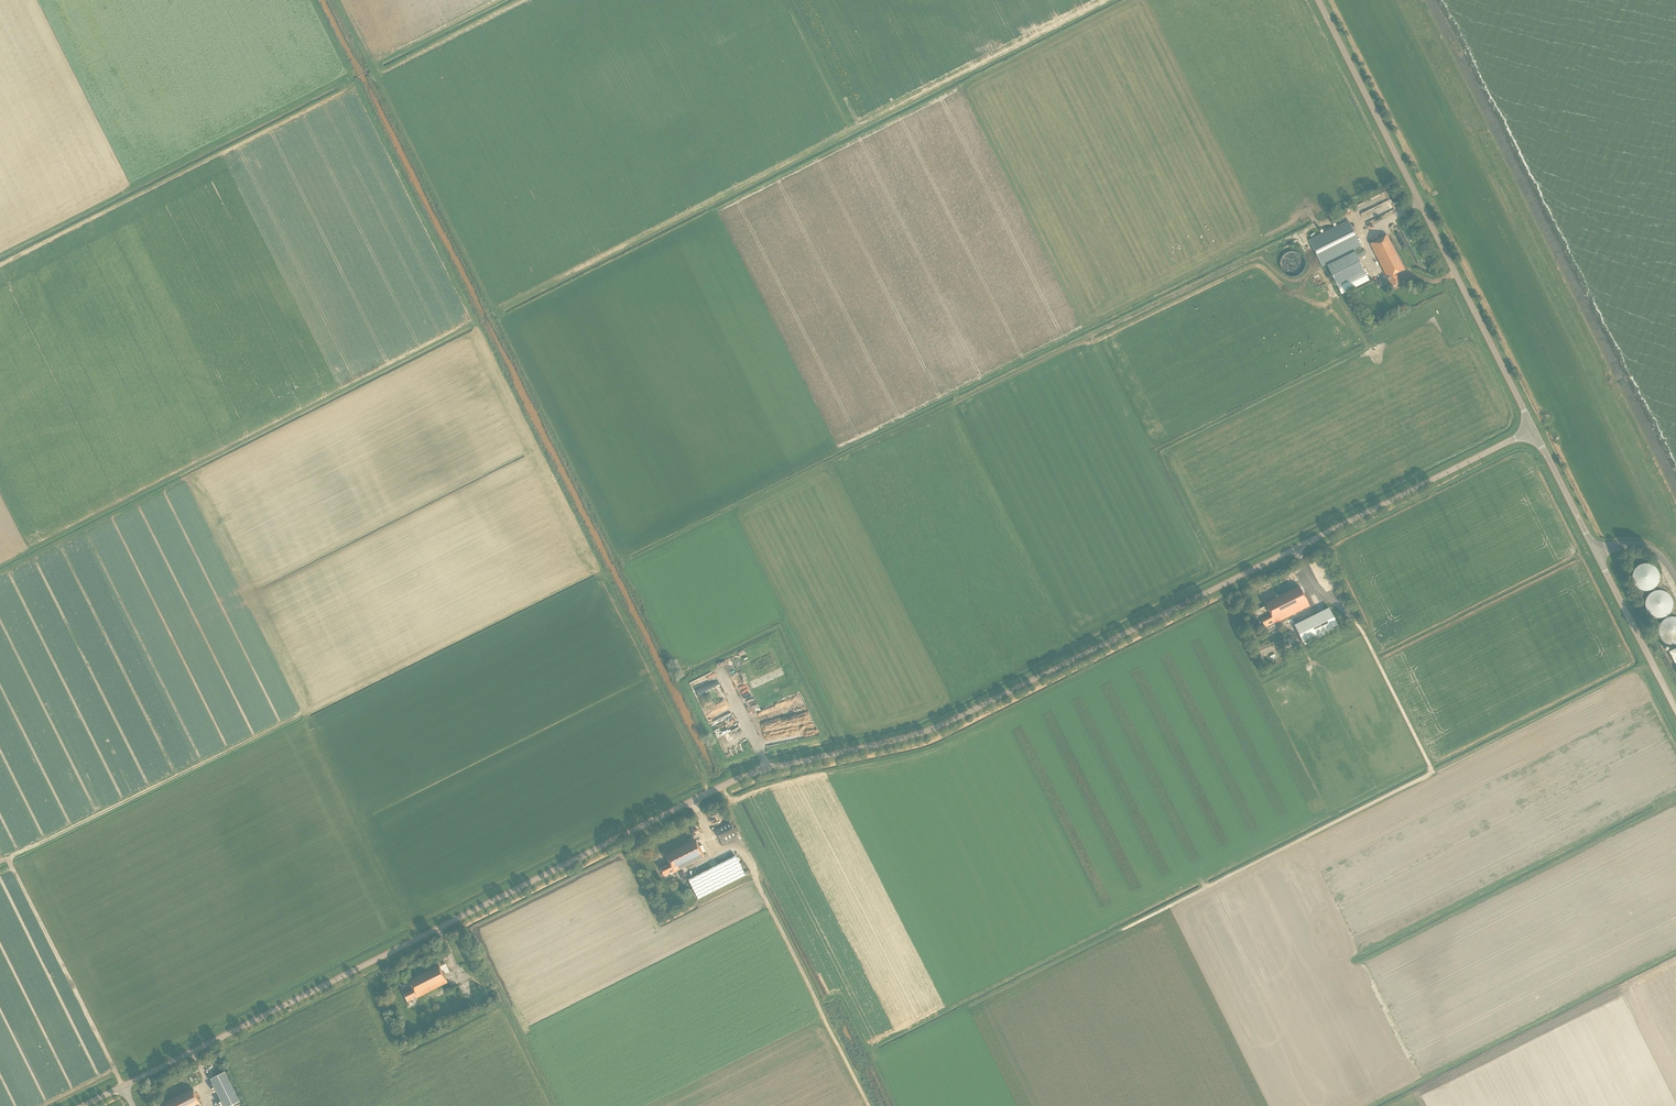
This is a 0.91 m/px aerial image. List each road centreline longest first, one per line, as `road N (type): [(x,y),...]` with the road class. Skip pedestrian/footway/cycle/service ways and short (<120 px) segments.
road 1 (unclassified): [(82,1105),(721,786),(941,725),(1533,429)]
road 2 (tertiary): [(1533,429),(1318,0)]
road 3 (tertiary): [(1675,708),(1596,553)]
road 4 (tertiary): [(1596,553),(1533,429)]

